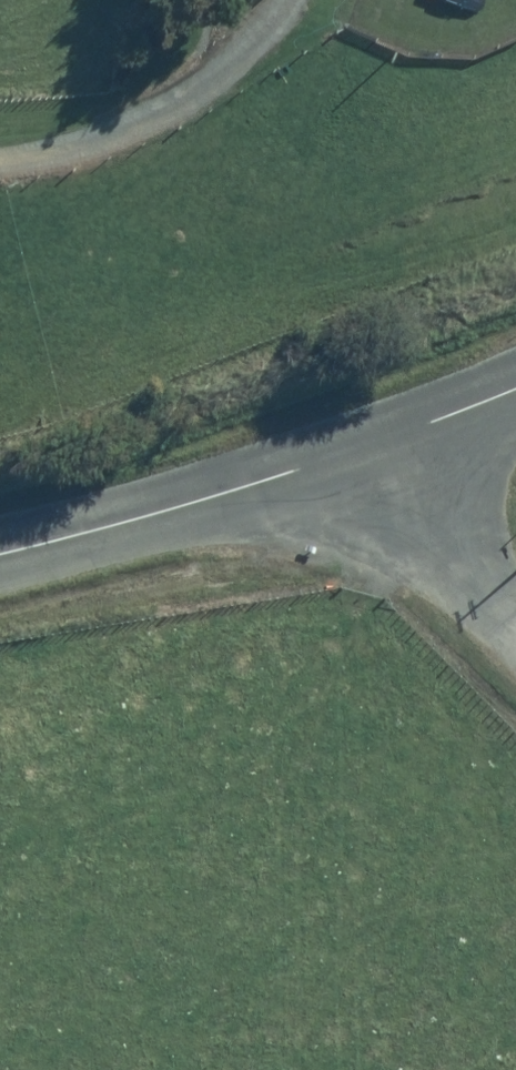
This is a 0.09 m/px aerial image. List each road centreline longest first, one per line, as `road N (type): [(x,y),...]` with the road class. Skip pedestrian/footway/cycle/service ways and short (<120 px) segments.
road 1 (residential): [(0,551),(362,445)]
road 2 (residential): [(362,445),(515,612)]
road 3 (residential): [(362,445),(515,388)]

